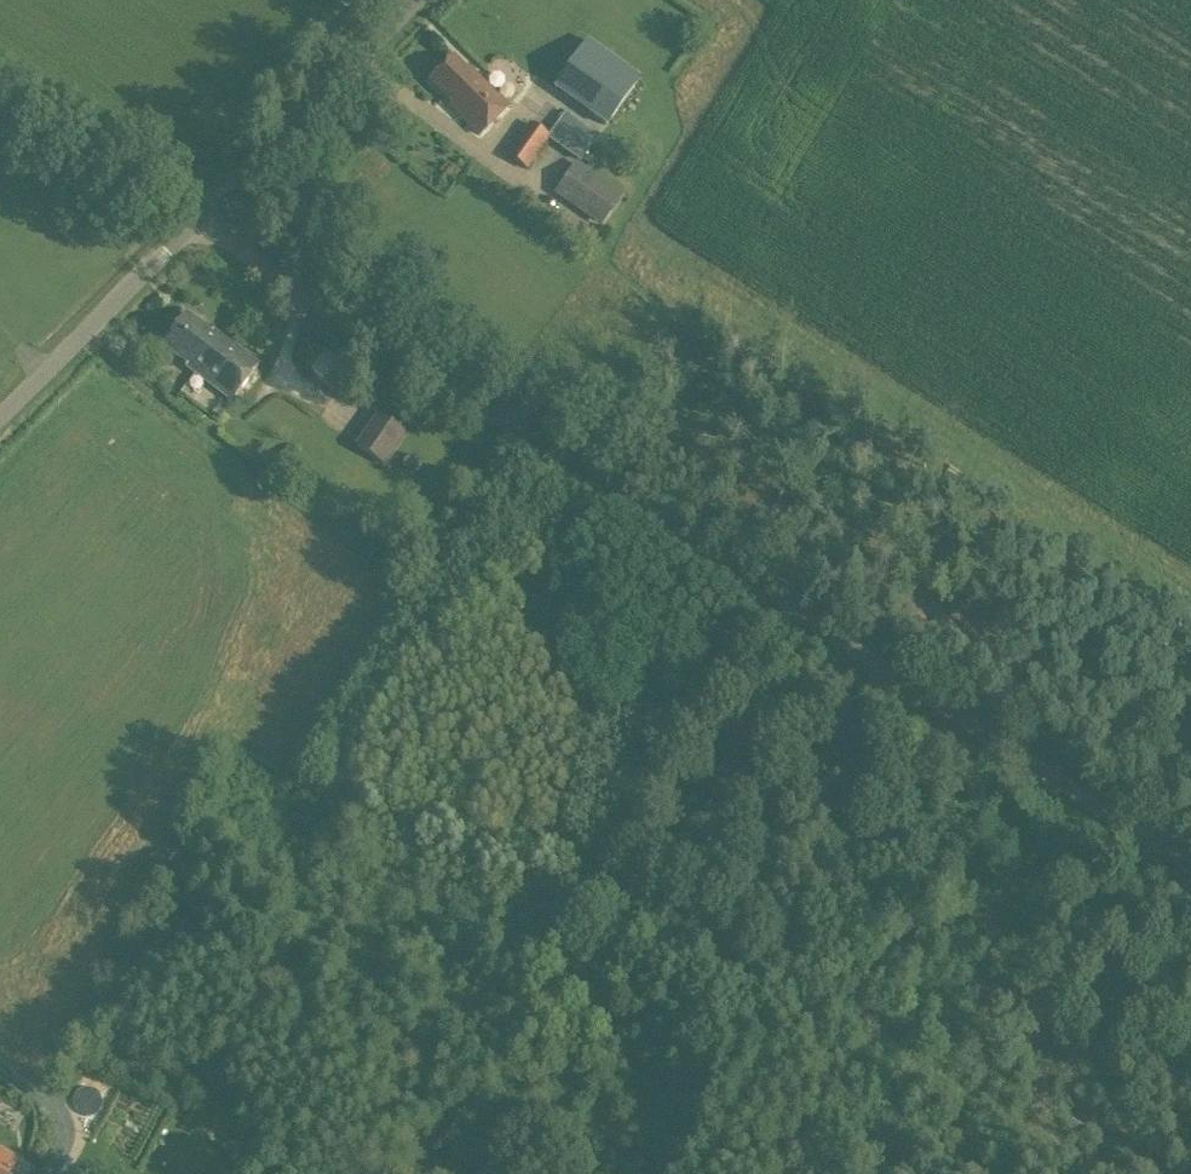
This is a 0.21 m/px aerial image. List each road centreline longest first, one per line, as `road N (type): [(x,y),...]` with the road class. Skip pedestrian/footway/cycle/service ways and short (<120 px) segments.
road 1 (unclassified): [(1190,872),(195,225)]
road 2 (unclassified): [(195,225),(410,0)]
road 3 (unclassified): [(0,424),(195,225)]
road 4 (unclassified): [(195,225),(0,99)]

